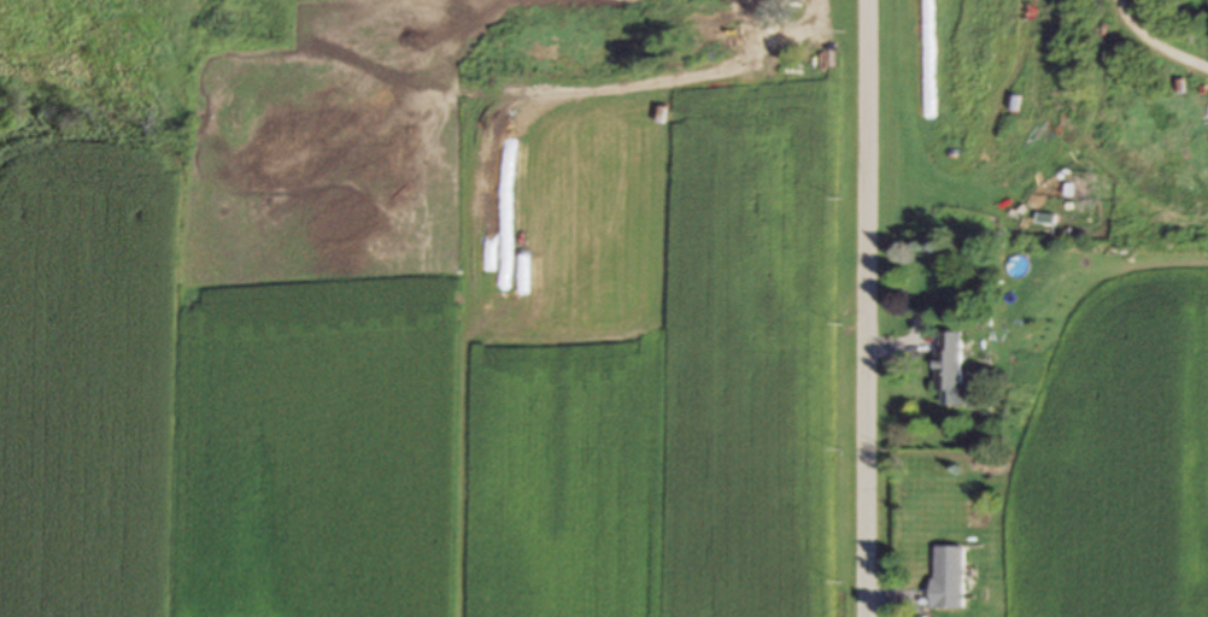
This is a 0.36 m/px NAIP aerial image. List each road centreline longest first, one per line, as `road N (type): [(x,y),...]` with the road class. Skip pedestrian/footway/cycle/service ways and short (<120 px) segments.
road 1 (residential): [(869,616),(869,0)]

